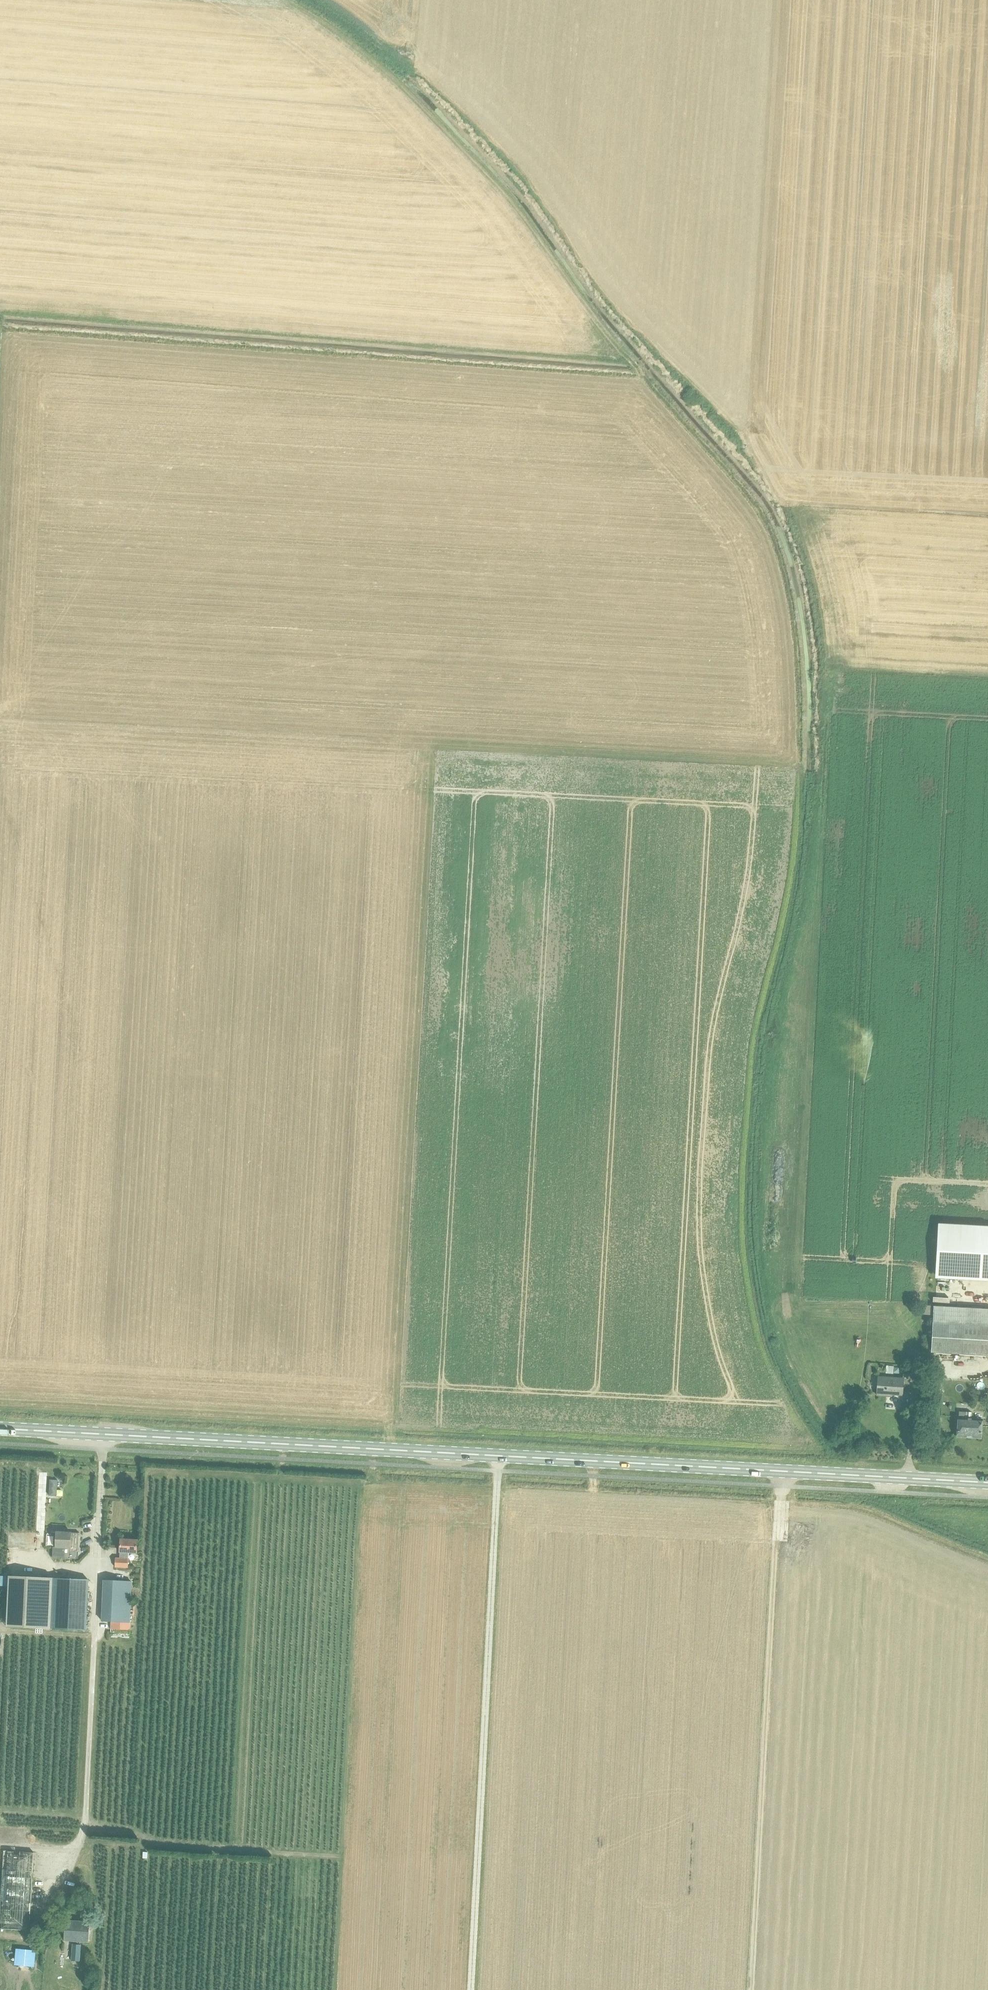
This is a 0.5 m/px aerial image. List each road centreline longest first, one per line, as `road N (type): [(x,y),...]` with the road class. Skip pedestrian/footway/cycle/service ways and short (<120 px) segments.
road 1 (primary): [(0,1427),(987,1482)]
road 2 (track): [(0,723),(357,742)]

